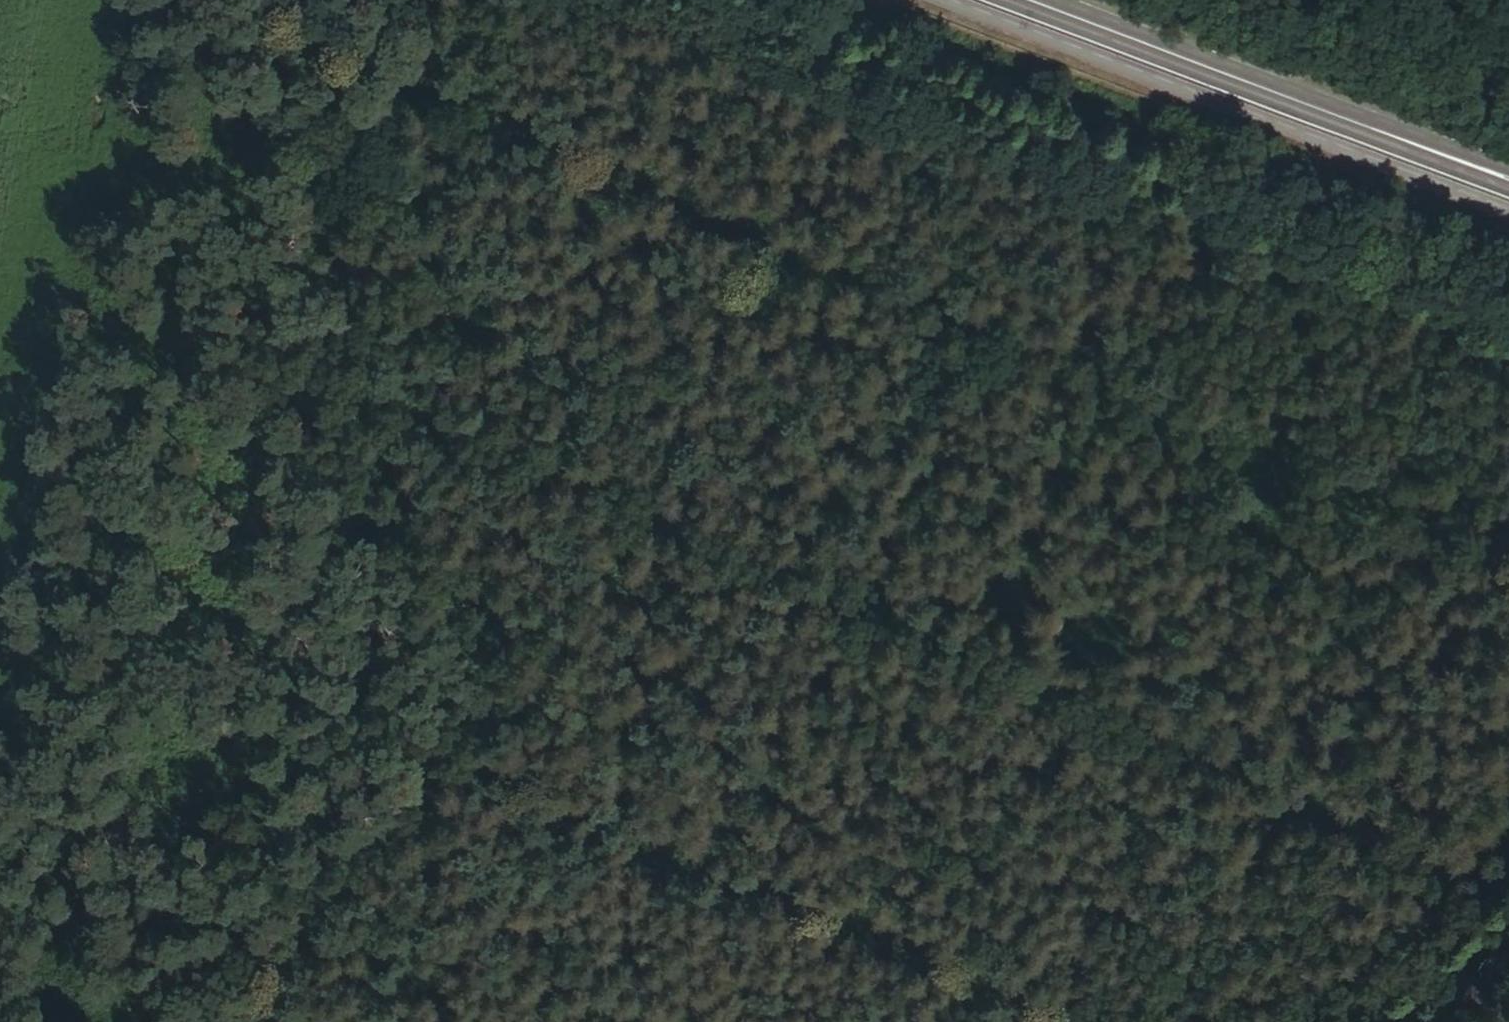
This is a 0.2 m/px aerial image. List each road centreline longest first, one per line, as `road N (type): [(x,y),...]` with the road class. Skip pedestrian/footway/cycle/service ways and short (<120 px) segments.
road 1 (primary): [(1508,170),(1021,0)]

